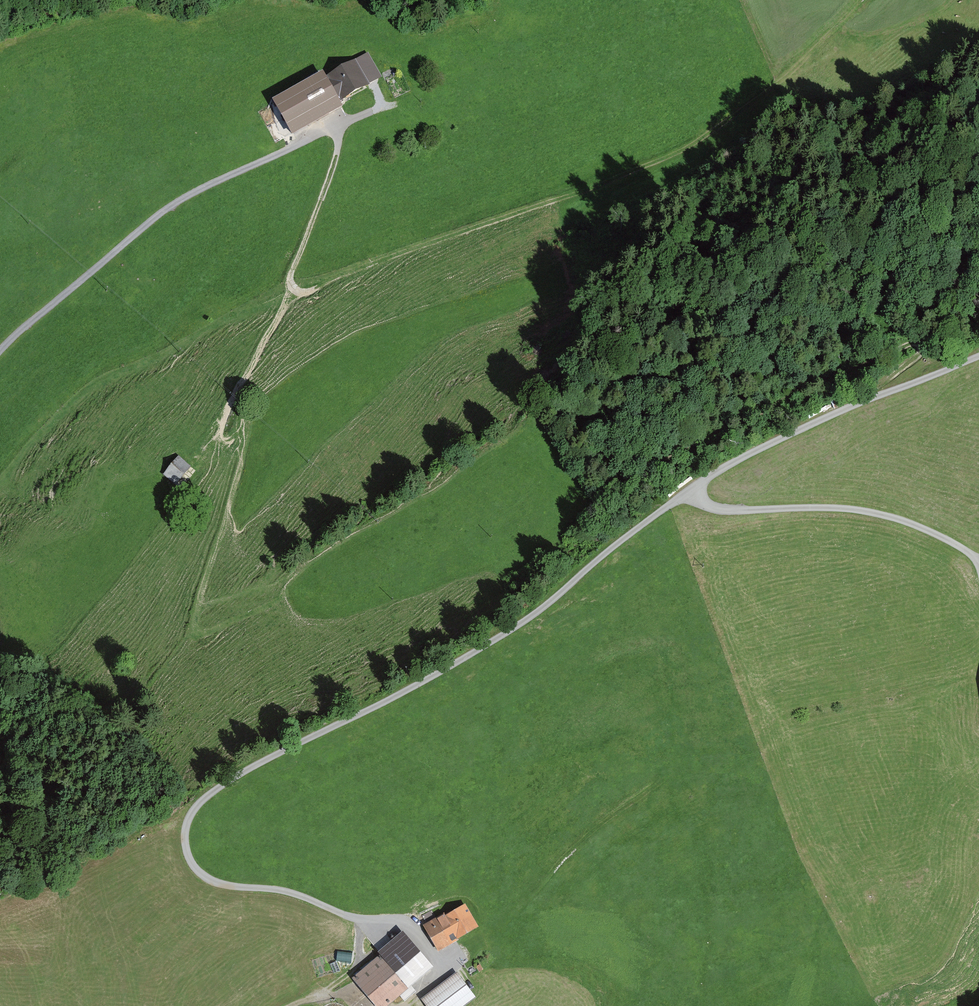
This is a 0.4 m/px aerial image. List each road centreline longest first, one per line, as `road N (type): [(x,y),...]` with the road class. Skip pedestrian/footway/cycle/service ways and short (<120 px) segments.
road 1 (track): [(870,399),(922,347),(912,343),(823,380),(618,491),(564,422),(532,425),(302,569),(265,607),(194,632),(245,443),(235,395),(292,284)]
road 2 (unclassified): [(691,489),(537,612),(413,686),(236,776),(189,821),(187,852),(213,882),(290,892),(361,921),(404,925)]
road 3 (track): [(864,0),(783,83),(691,149),(311,290),(292,284)]
road 4 (unclassified): [(0,354),(170,205),(339,125)]
road 5 (track): [(292,284),(95,376),(0,470)]
road 6 (unclassified): [(978,357),(795,432),(691,489)]
road 7 (unclassified): [(978,570),(976,557),(905,521),(834,508),(711,509),(691,489)]
road 8 (track): [(292,284),(337,156),(339,125)]
road 9 (track): [(361,921),(359,963),(289,1005)]

